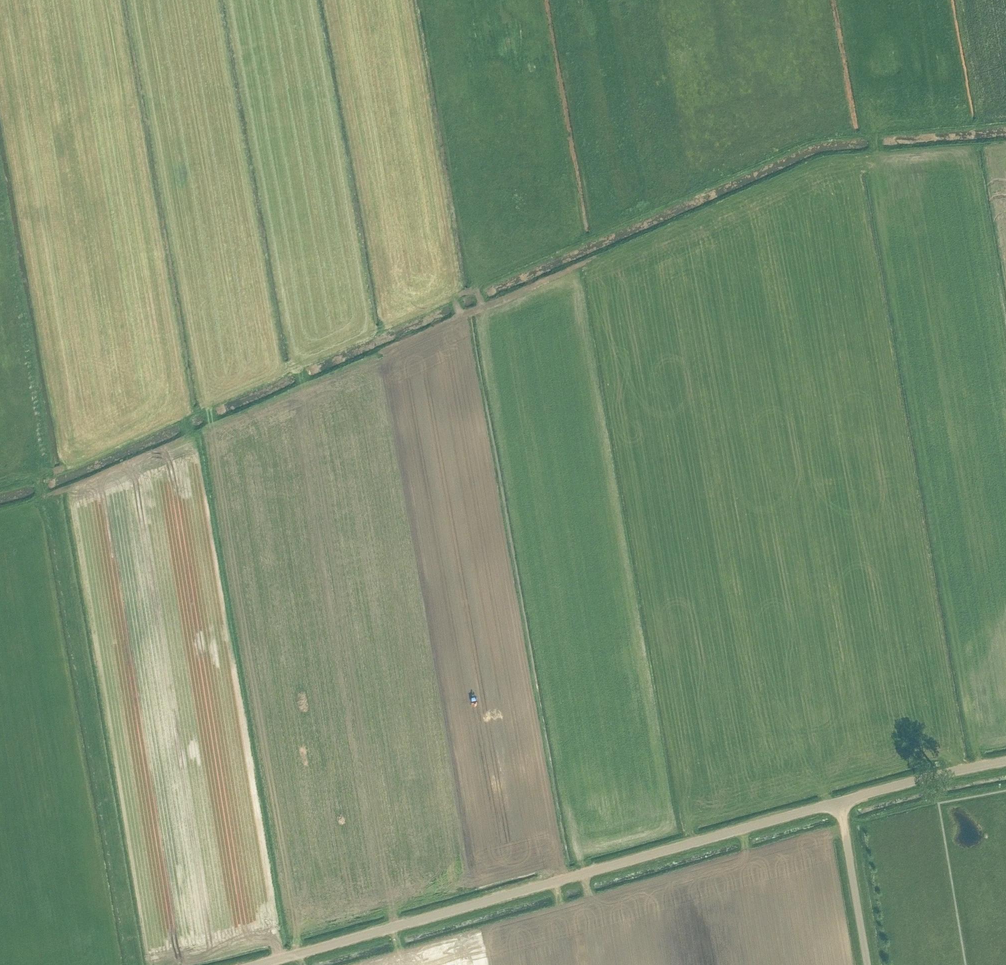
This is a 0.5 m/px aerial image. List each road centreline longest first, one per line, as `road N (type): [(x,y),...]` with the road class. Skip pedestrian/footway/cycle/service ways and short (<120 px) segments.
road 1 (unclassified): [(245,964),(839,800)]
road 2 (unclassified): [(839,800),(1005,759)]
road 3 (unclassified): [(867,964),(839,800)]

